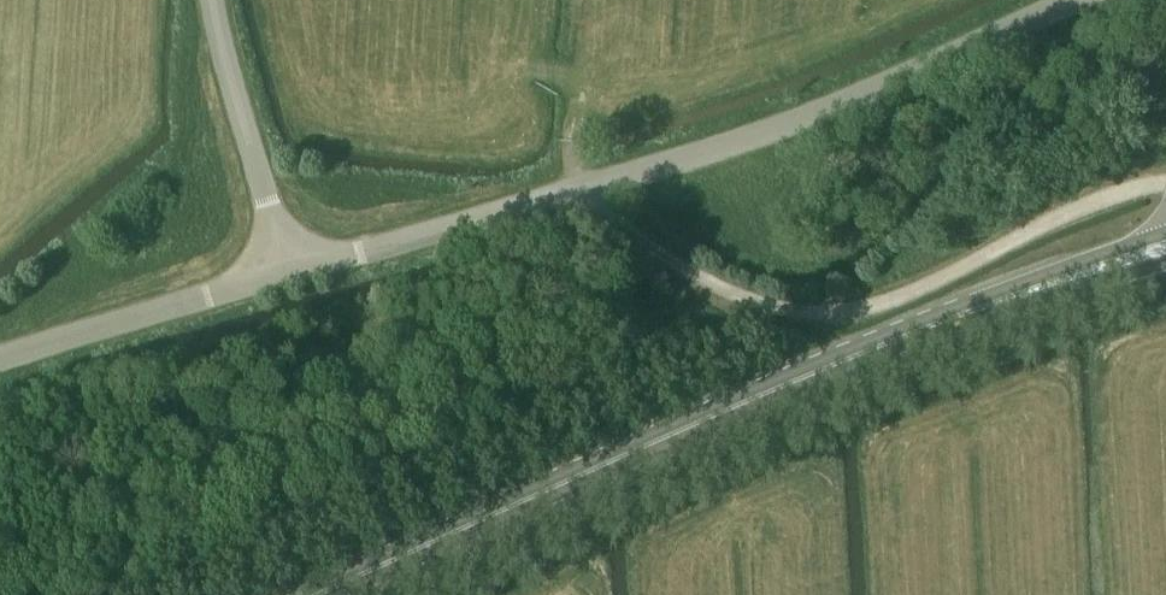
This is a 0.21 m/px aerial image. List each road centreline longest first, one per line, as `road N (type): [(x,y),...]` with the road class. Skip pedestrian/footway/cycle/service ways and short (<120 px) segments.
road 1 (primary): [(1165,251),(892,341),(314,594)]
road 2 (unclassified): [(284,268),(579,189),(871,92),(1072,0)]
road 3 (unclassified): [(0,359),(284,268)]
road 4 (unclassified): [(284,268),(211,0)]

